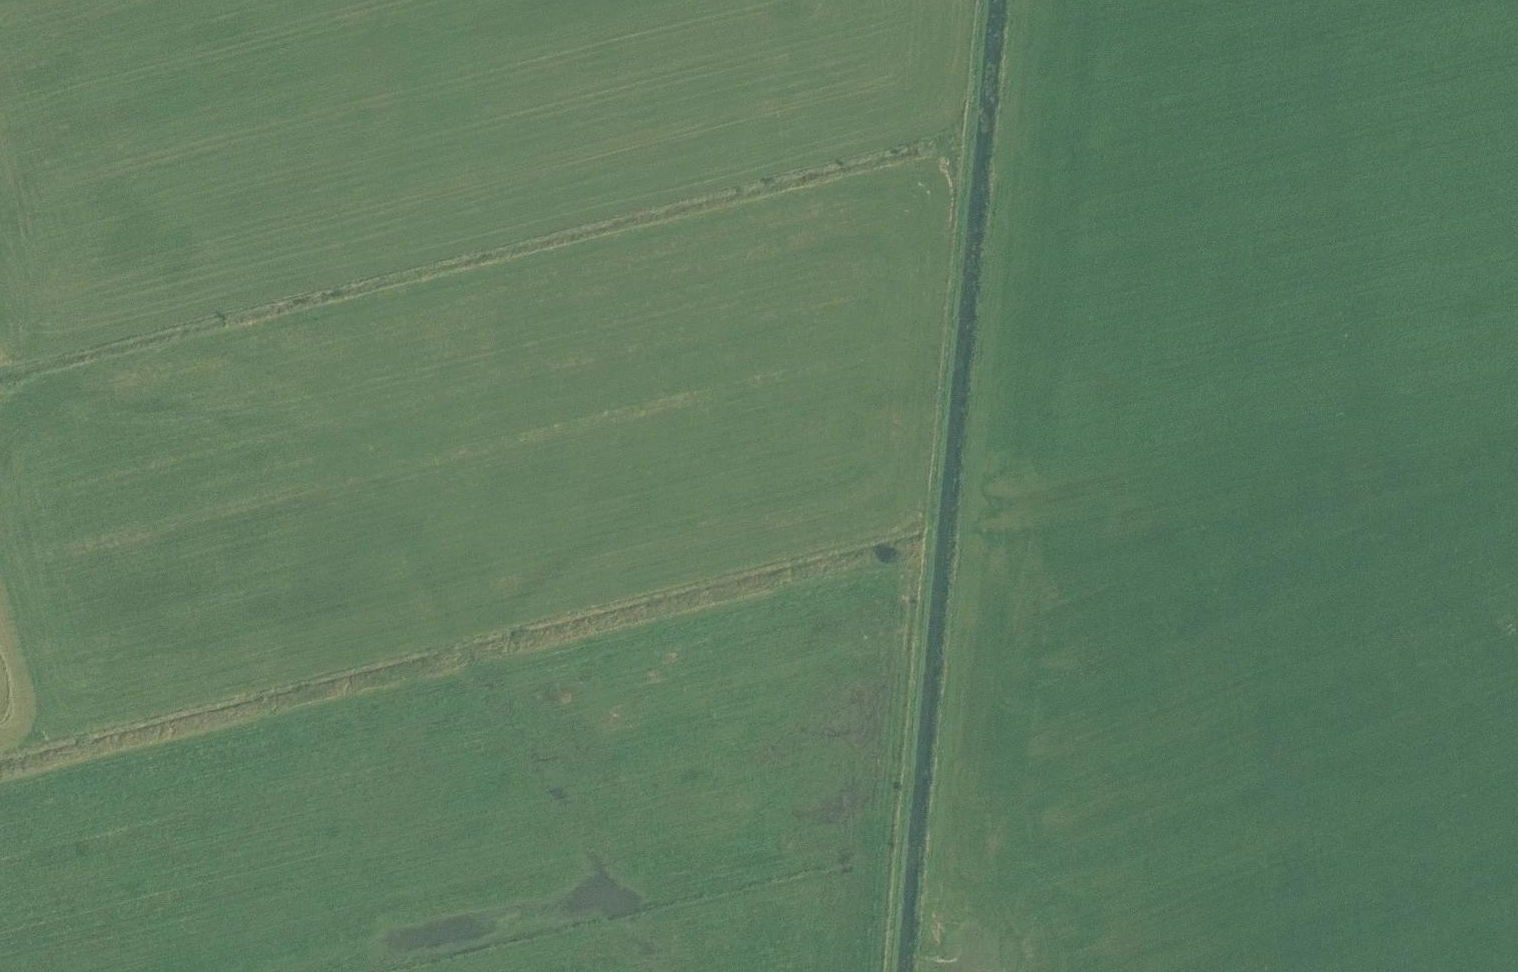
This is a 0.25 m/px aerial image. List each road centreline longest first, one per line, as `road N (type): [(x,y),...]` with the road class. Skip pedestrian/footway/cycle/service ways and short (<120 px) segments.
road 1 (track): [(1517,430),(1390,460)]

